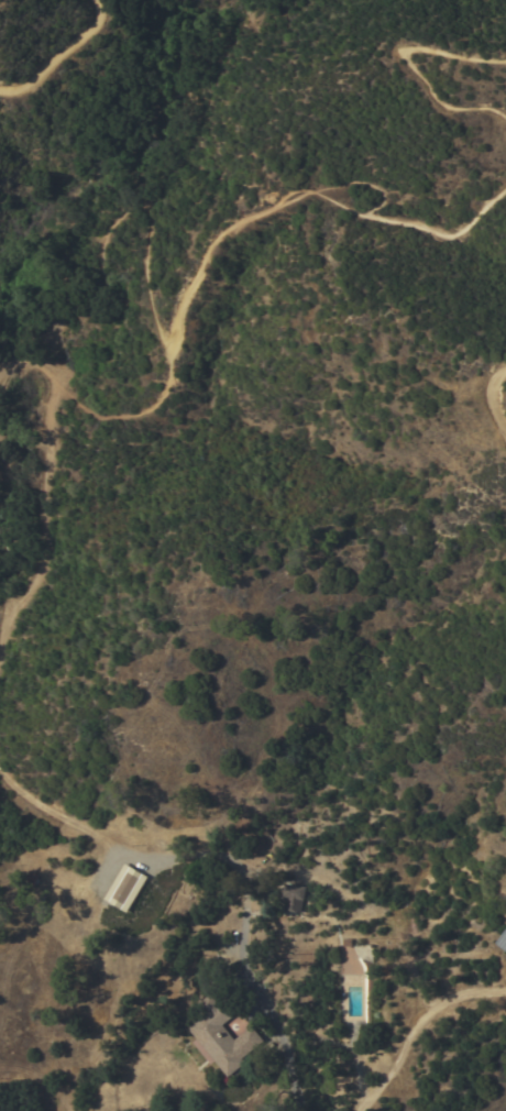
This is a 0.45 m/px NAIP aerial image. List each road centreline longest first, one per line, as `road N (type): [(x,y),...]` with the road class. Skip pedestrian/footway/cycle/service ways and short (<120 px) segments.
road 1 (track): [(428,1007),(389,914),(257,847),(148,864),(111,844)]
road 2 (track): [(304,1110),(270,1013),(251,985),(241,946),(243,900),(220,853)]
road 3 (track): [(0,641),(38,560),(55,389)]
road 4 (track): [(0,84),(35,76),(82,35),(96,0)]
road 5 (track): [(111,844),(22,794),(0,771)]
road 6 (track): [(362,1110),(428,1007)]

